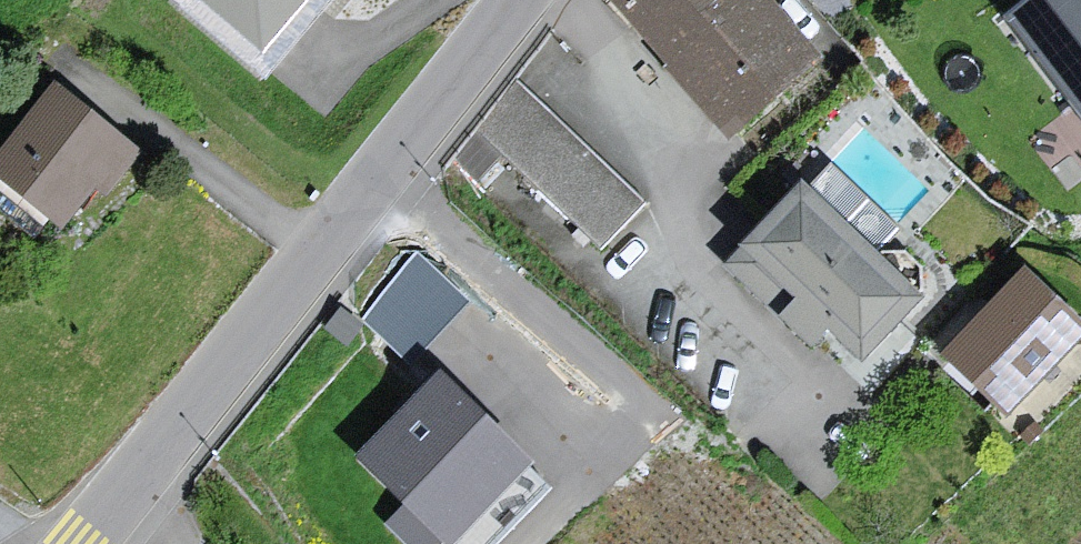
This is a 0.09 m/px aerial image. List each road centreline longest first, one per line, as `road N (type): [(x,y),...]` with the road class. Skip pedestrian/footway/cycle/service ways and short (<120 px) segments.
road 1 (unclassified): [(81,543),(515,0)]

